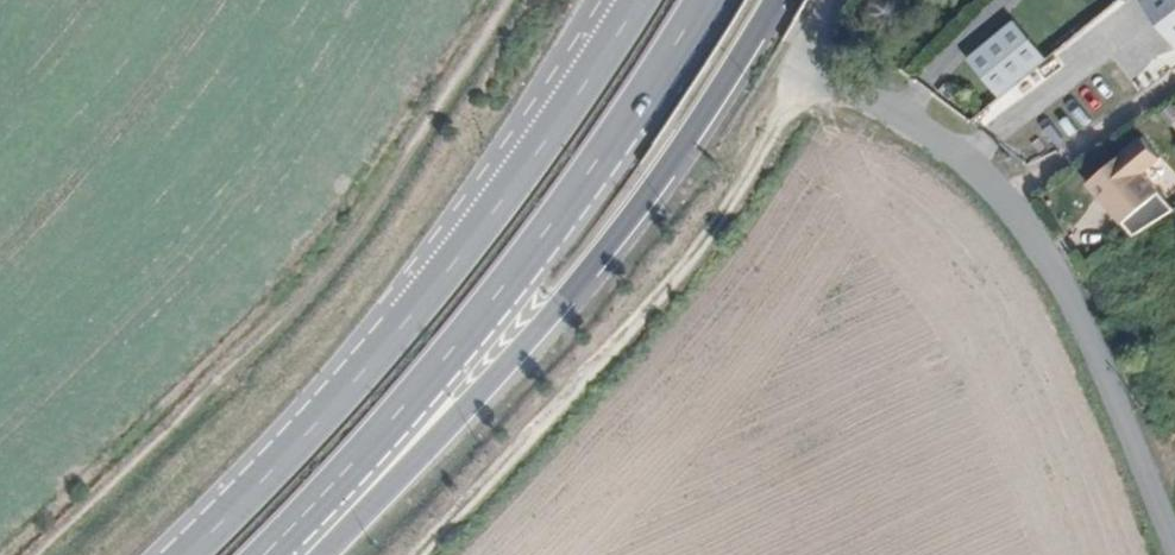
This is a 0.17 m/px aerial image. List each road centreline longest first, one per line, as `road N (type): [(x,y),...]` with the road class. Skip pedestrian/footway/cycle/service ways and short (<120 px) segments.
road 1 (track): [(499,0),(301,315),(30,554)]
road 2 (secondary): [(309,554),(519,354),(649,193),(775,0)]
road 3 (primary): [(265,554),(503,286),(703,0)]
road 4 (unclassified): [(1174,545),(1147,468),(1000,188),(951,138),(800,69)]
road 5 (track): [(410,554),(707,241),(800,69)]
road 6 (primary): [(508,194),(390,342),(188,554)]
road 7 (primary): [(641,0),(508,194)]
road 8 (primary): [(615,0),(508,194)]

